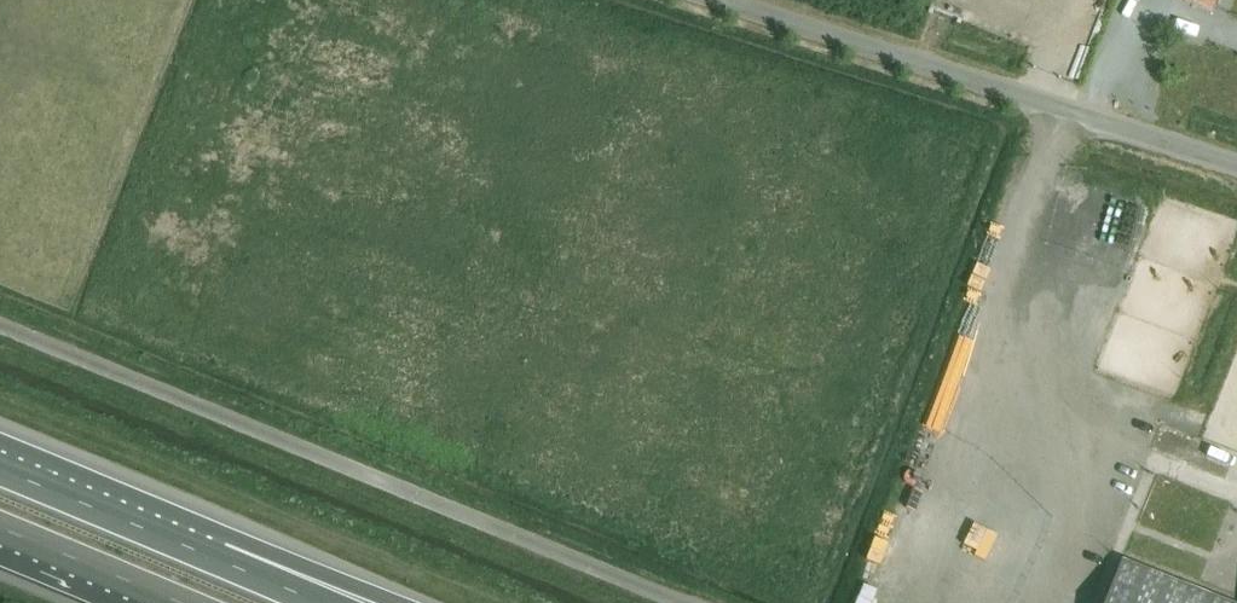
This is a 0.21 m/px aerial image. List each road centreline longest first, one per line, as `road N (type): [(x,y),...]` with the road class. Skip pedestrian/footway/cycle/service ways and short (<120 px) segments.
road 1 (unclassified): [(692,602),(0,324)]
road 2 (unclassified): [(723,0),(1236,165)]
road 3 (motorway): [(222,564),(0,471)]
road 4 (motorway): [(0,528),(187,602)]
road 5 (motorway): [(346,602),(222,564)]

